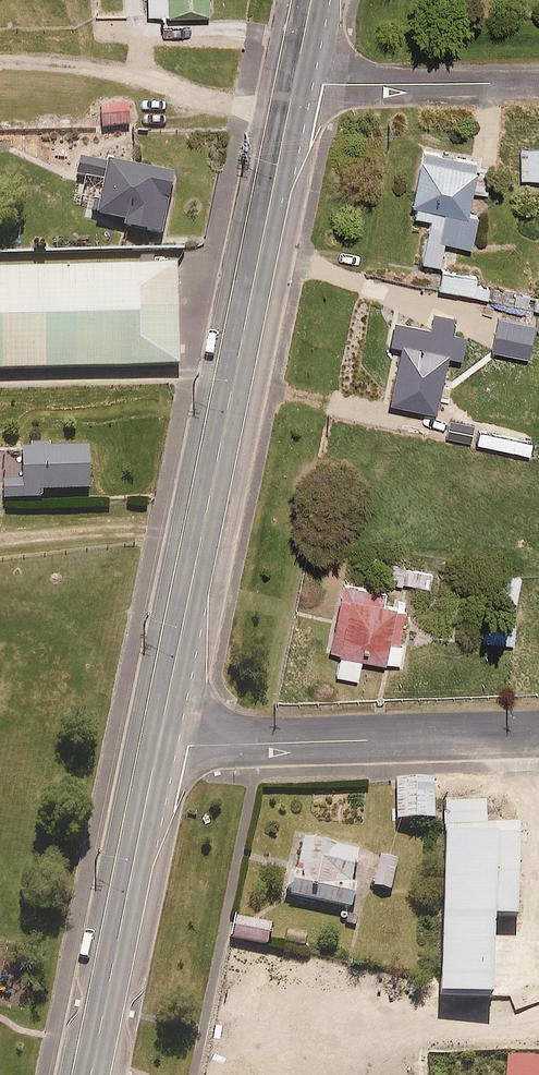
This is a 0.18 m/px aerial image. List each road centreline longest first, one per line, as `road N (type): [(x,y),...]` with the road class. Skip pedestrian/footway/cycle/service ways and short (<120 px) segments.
road 1 (primary): [(296,79),(160,742)]
road 2 (residential): [(160,742),(538,736)]
road 3 (primary): [(160,742),(91,1074)]
road 4 (residential): [(296,79),(340,85),(538,82)]

